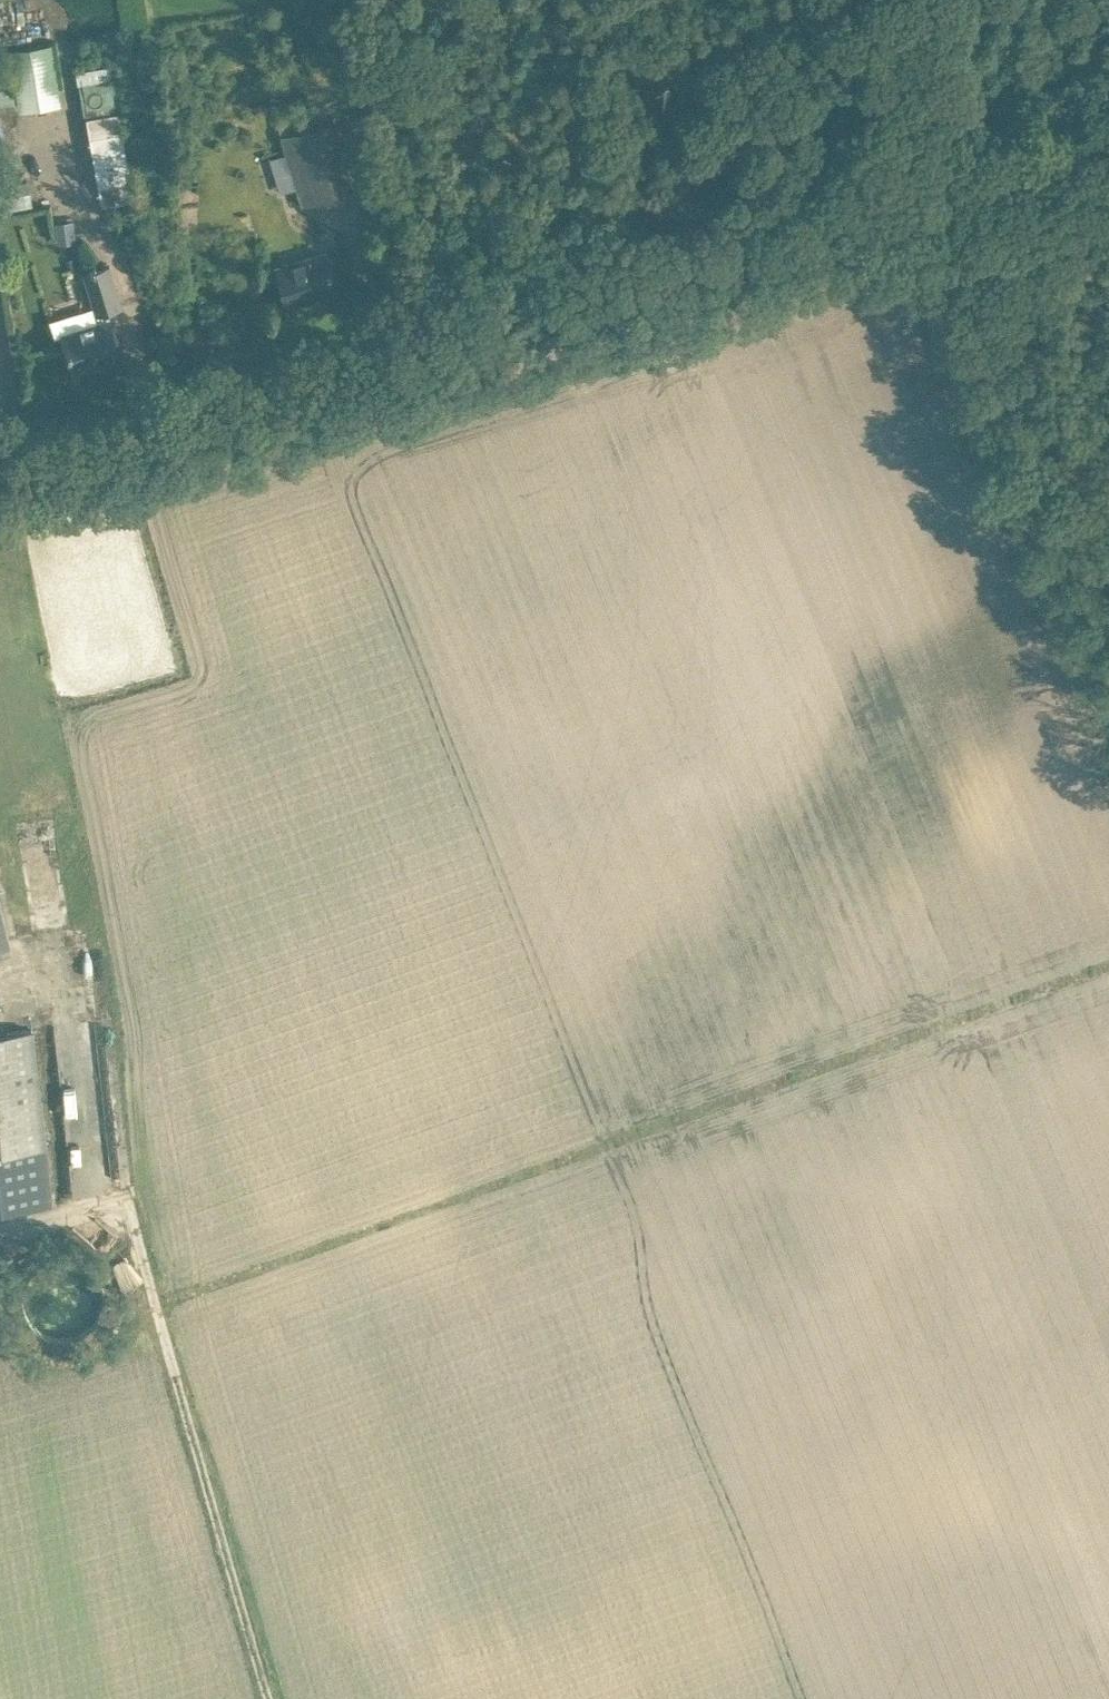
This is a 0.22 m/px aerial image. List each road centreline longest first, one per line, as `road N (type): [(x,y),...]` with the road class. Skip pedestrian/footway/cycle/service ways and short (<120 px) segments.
road 1 (unclassified): [(0,465),(1108,128)]

